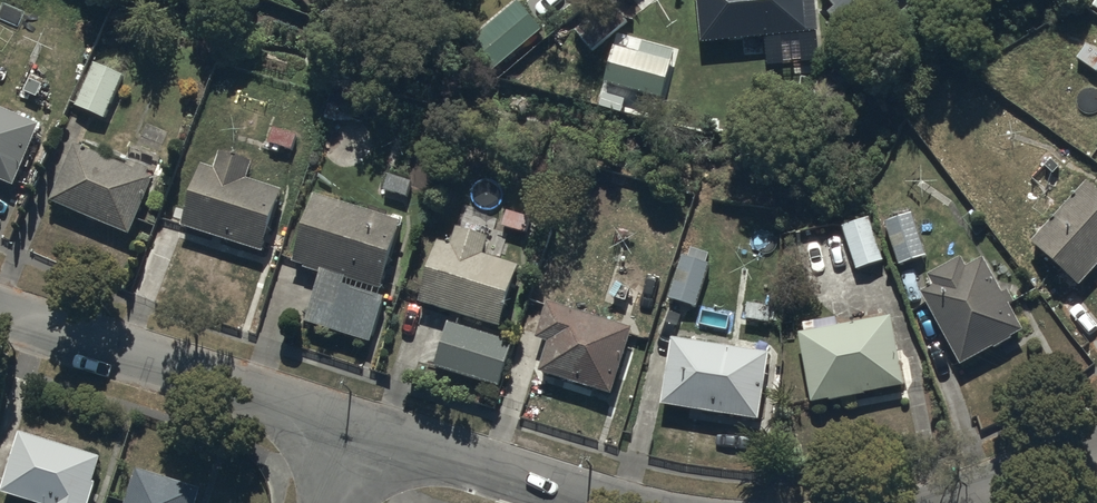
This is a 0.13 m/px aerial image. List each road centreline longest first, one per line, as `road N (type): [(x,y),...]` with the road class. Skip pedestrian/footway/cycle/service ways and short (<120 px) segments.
road 1 (residential): [(0,307),(361,428)]
road 2 (residential): [(361,428),(604,502)]
road 3 (residential): [(951,502),(1096,443)]

